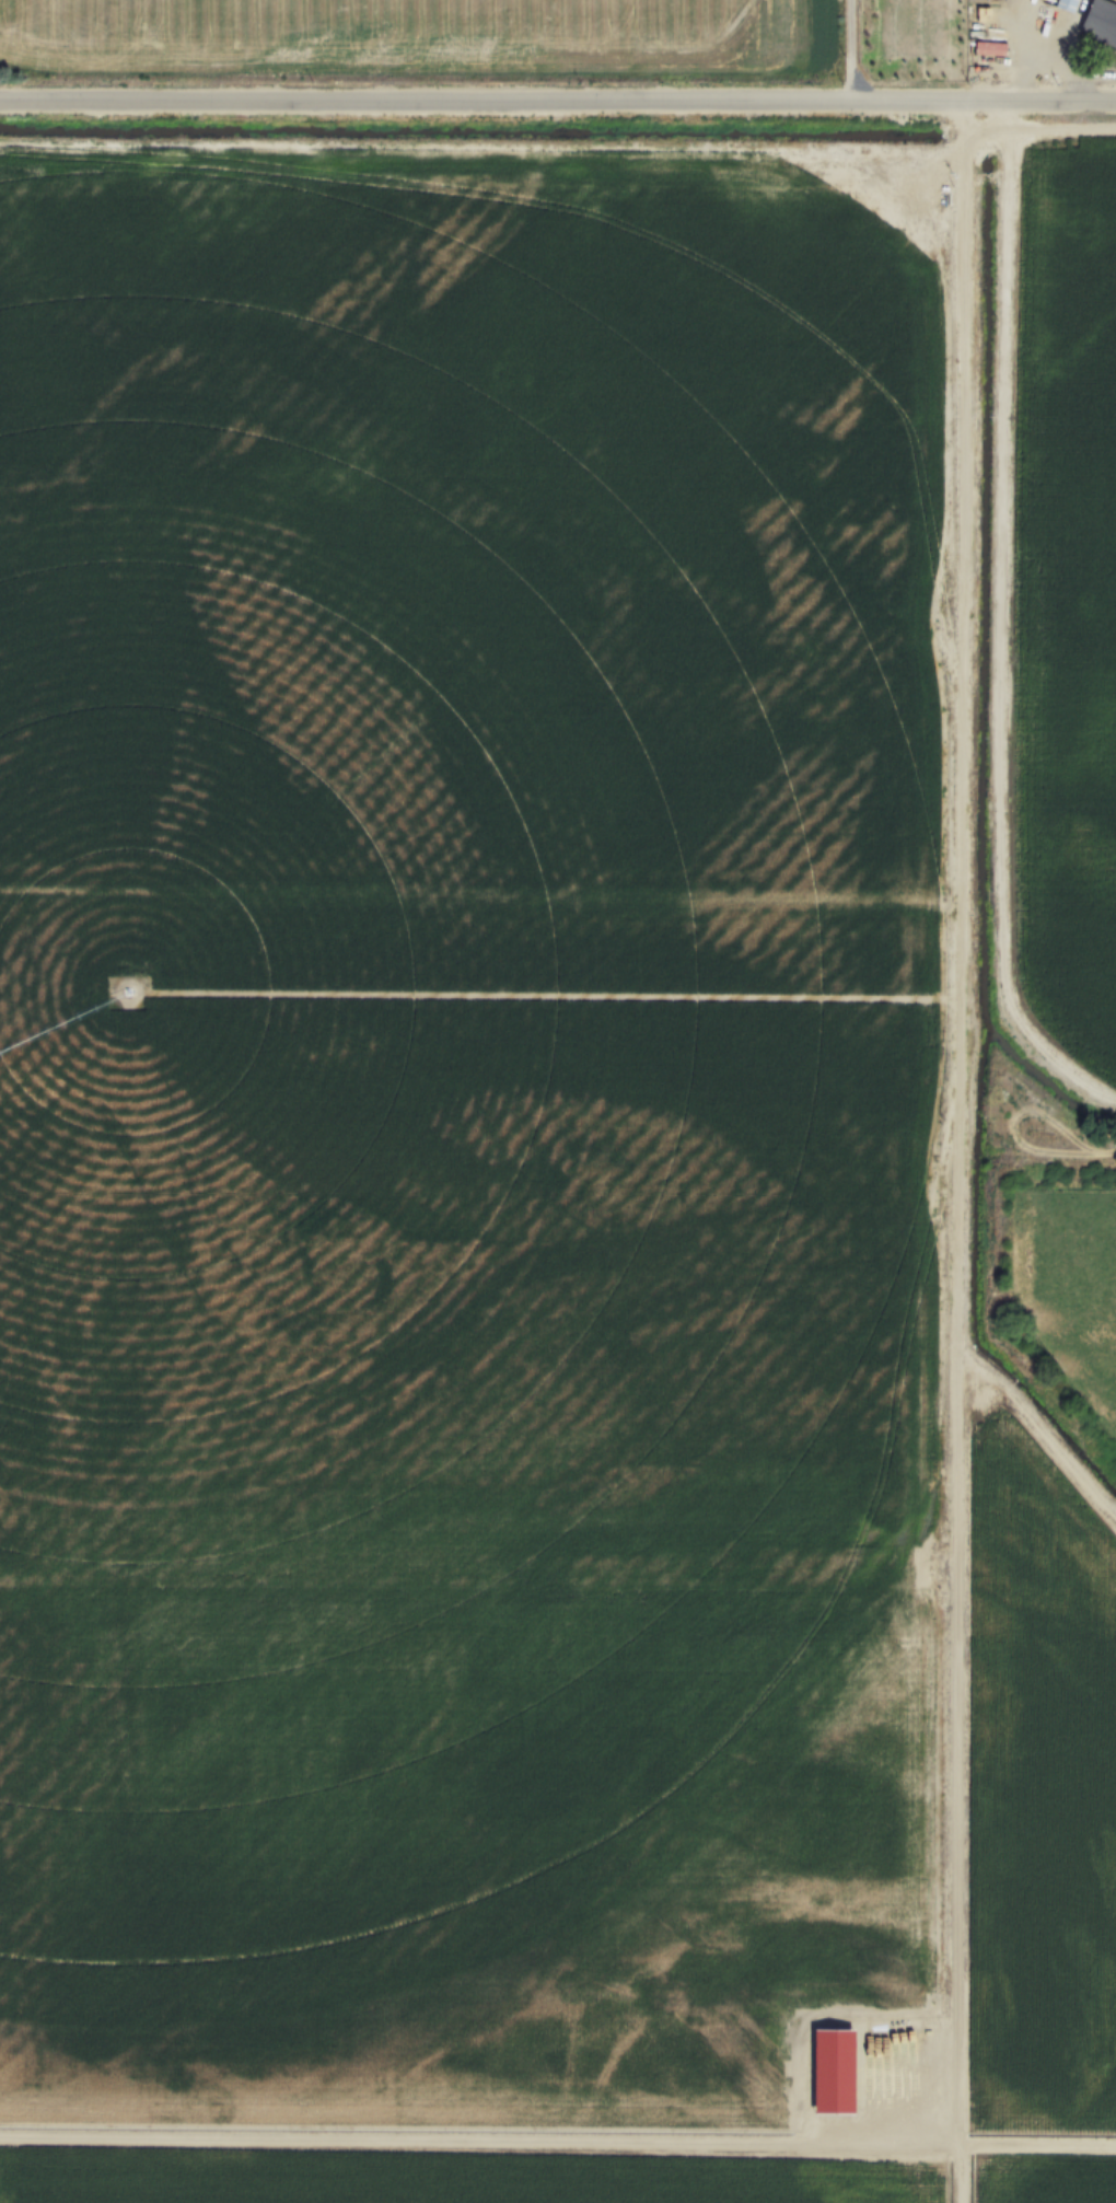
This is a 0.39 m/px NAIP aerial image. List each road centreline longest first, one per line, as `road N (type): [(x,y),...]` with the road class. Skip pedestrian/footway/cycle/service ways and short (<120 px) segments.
road 1 (residential): [(1115,105),(0,100)]

